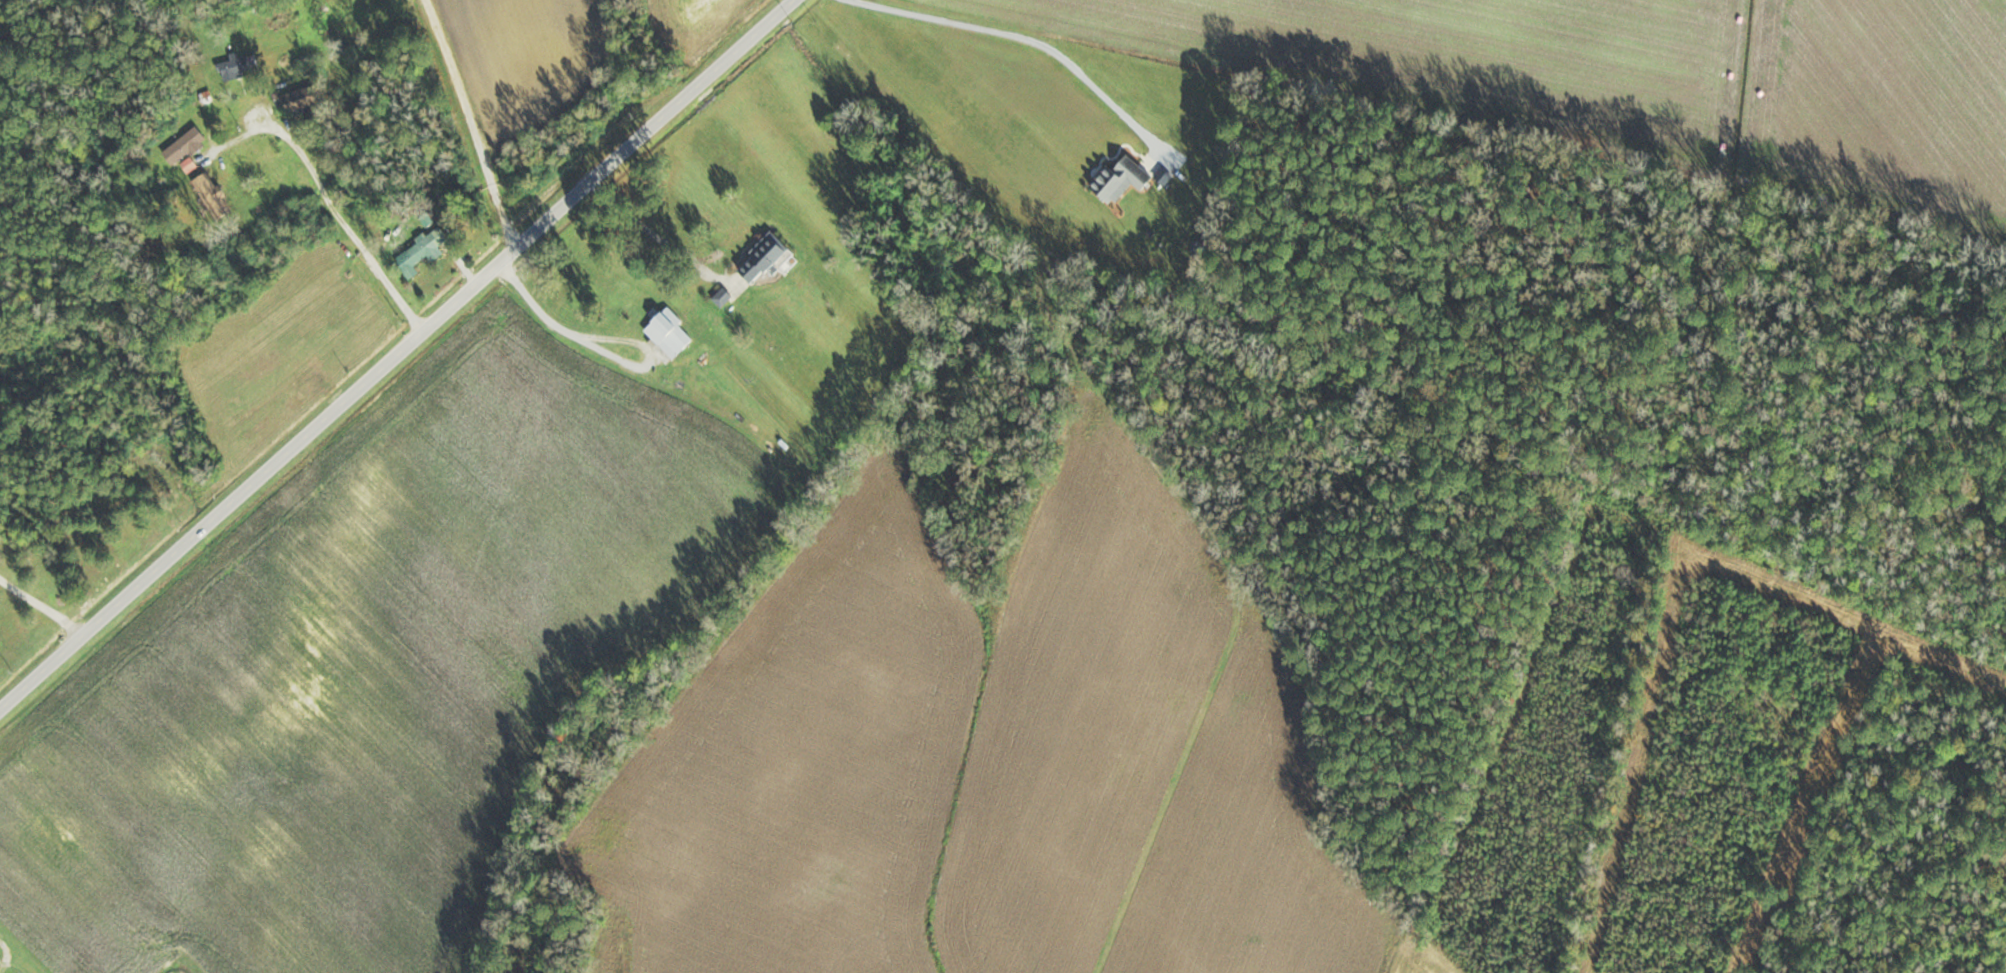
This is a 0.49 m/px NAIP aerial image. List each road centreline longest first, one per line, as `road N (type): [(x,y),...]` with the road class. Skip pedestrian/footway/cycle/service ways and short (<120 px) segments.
road 1 (tertiary): [(793,0),(0,709)]
road 2 (residential): [(421,332),(281,111),(255,103)]
road 3 (residential): [(519,247),(429,0)]

